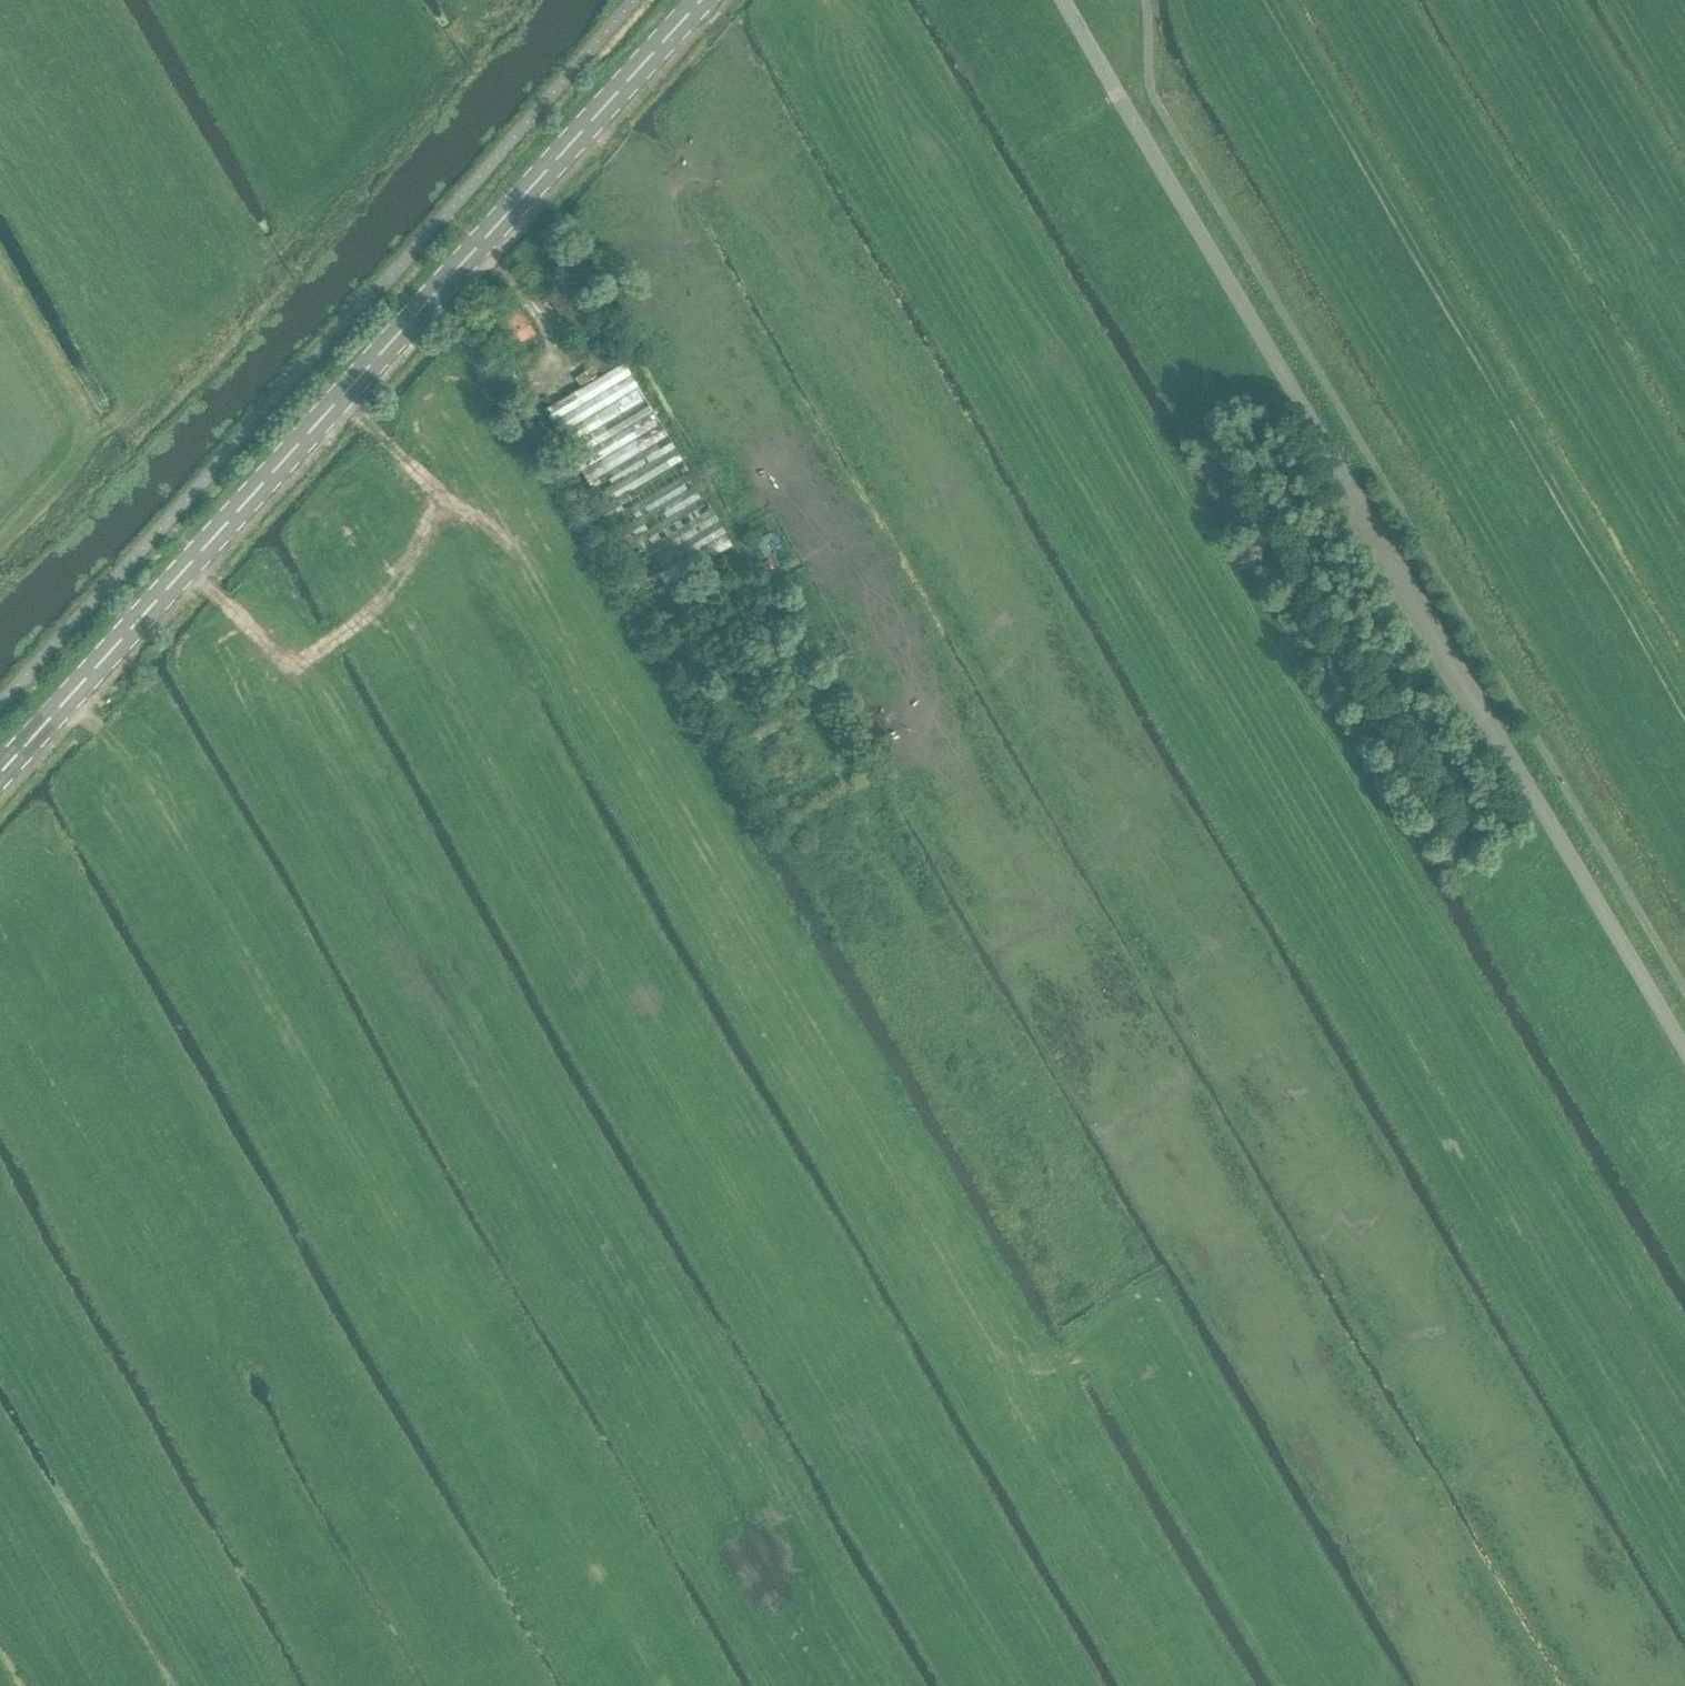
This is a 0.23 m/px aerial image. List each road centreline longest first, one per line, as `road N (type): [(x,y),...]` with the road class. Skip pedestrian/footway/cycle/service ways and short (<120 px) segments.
road 1 (primary): [(0,773),(702,0)]
road 2 (track): [(187,567),(291,670),(383,601),(443,501)]
road 3 (track): [(343,395),(443,501),(486,520),(513,549)]

